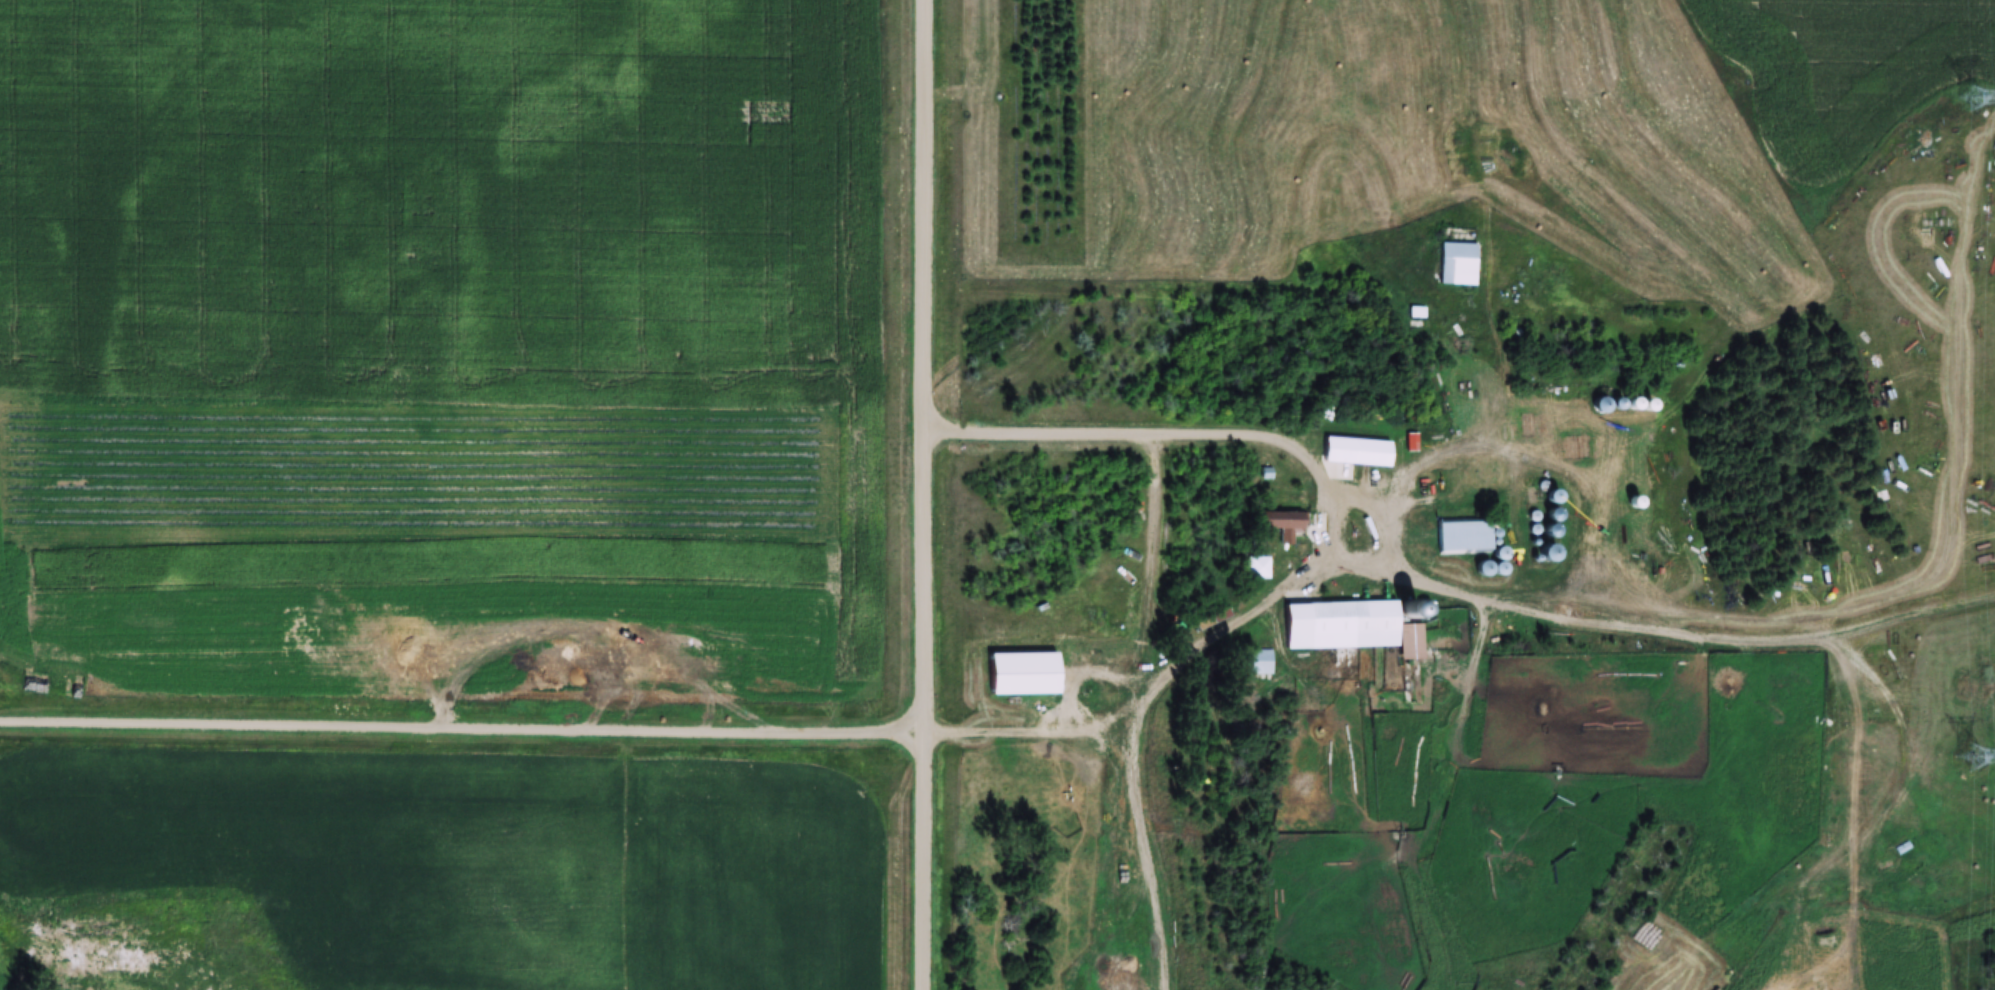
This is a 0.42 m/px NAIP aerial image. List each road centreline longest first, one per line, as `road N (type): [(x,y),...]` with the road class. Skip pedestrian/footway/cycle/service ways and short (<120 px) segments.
road 1 (residential): [(920,989),(920,0)]

